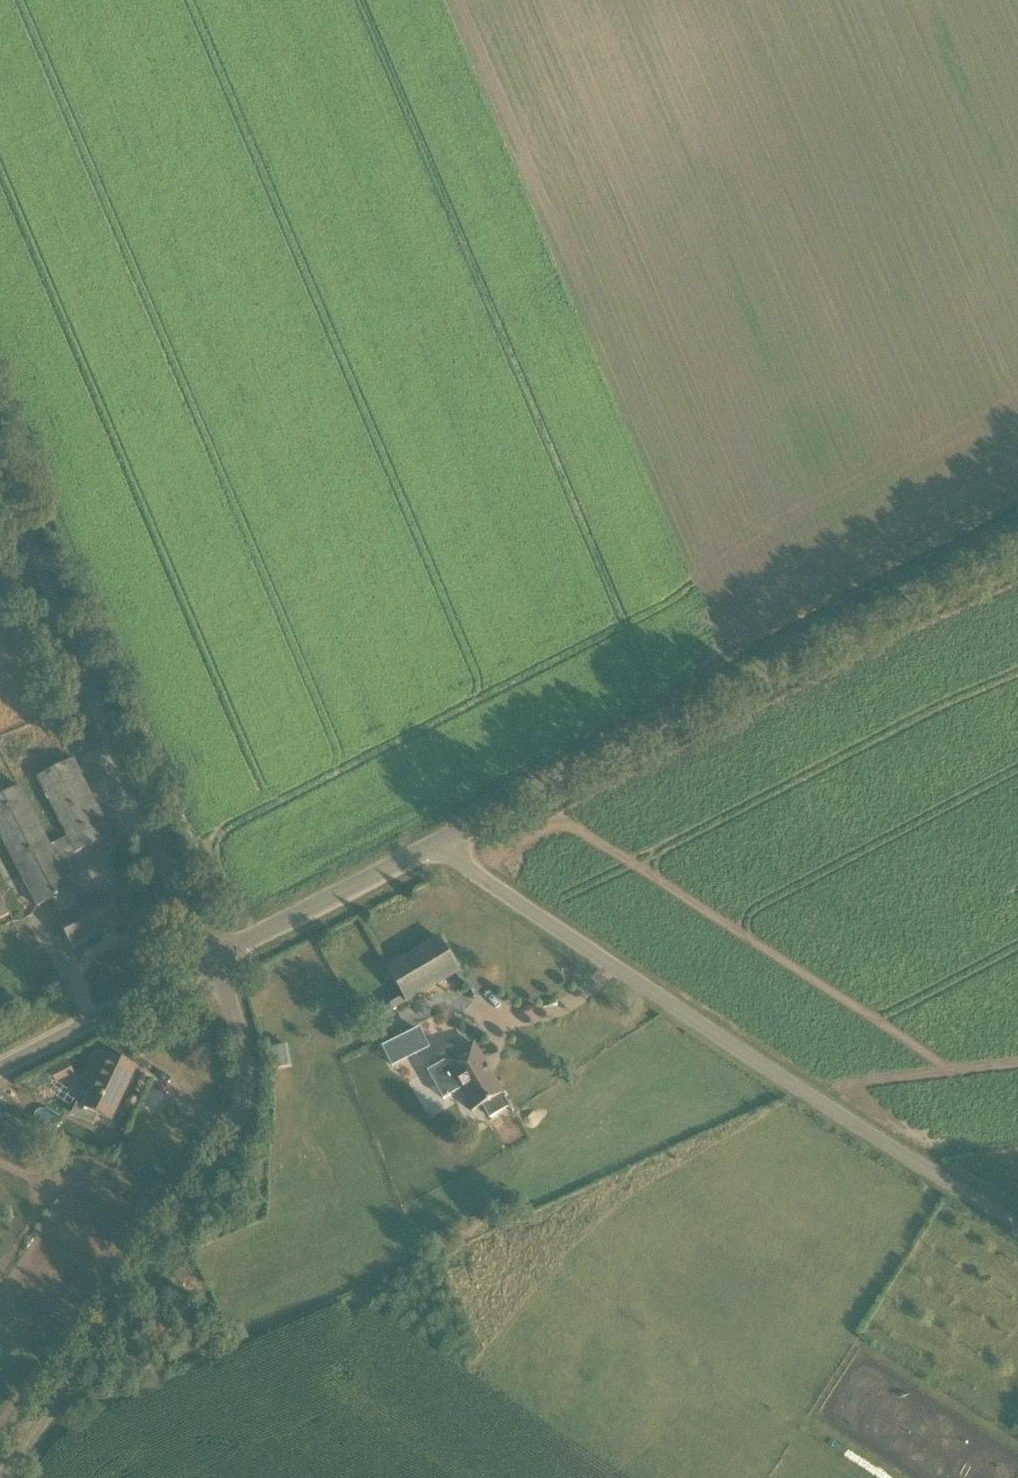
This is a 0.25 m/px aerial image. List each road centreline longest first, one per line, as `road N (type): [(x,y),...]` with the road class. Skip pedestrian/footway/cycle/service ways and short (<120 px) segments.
road 1 (unclassified): [(1017,1228),(847,1127),(442,845)]
road 2 (unclassified): [(442,845),(1017,549)]
road 3 (unclassified): [(22,1477),(230,1136),(245,1059),(218,960)]
road 4 (unclassified): [(218,960),(187,910),(0,474)]
road 5 (unclassified): [(218,960),(442,845)]
road 6 (unclassified): [(0,1067),(218,960)]

